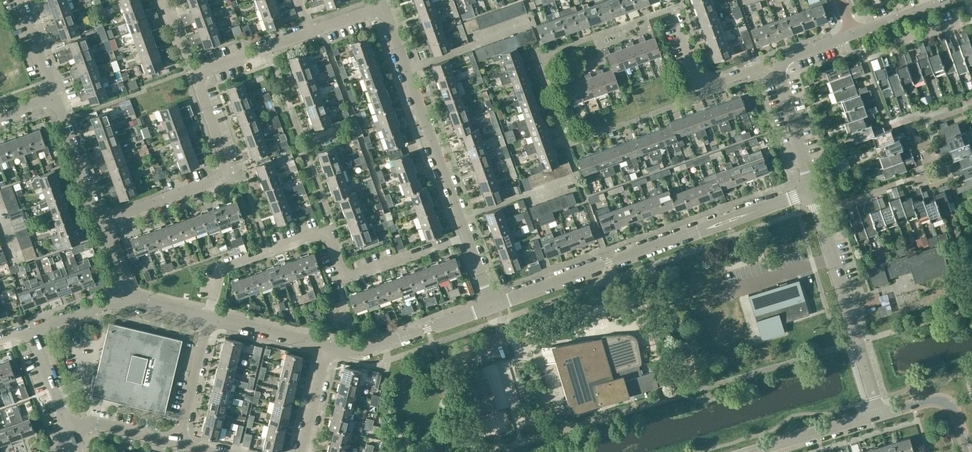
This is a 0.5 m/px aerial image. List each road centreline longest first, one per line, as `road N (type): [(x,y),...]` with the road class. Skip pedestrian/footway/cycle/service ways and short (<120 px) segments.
road 1 (residential): [(490,305),(813,191)]
road 2 (residential): [(209,315),(220,269),(327,230),(344,277),(467,239)]
road 3 (residential): [(467,239),(381,4)]
road 4 (residential): [(102,221),(229,173),(194,74)]
road 5 (residential): [(880,415),(813,191)]
road 6 (residential): [(327,346),(367,350),(490,305)]
road 7 (residential): [(670,23),(694,88),(774,61)]
road 8 (residential): [(813,191),(774,61)]
road 9 (residential): [(102,221),(55,97)]
road 10 (residential): [(177,443),(209,315)]
road 11 (residential): [(754,451),(880,415)]
road 12 (residential): [(194,74),(311,30)]
road 13 (residential): [(209,315),(327,346)]
road 14 (residential): [(967,451),(945,401),(880,415)]

